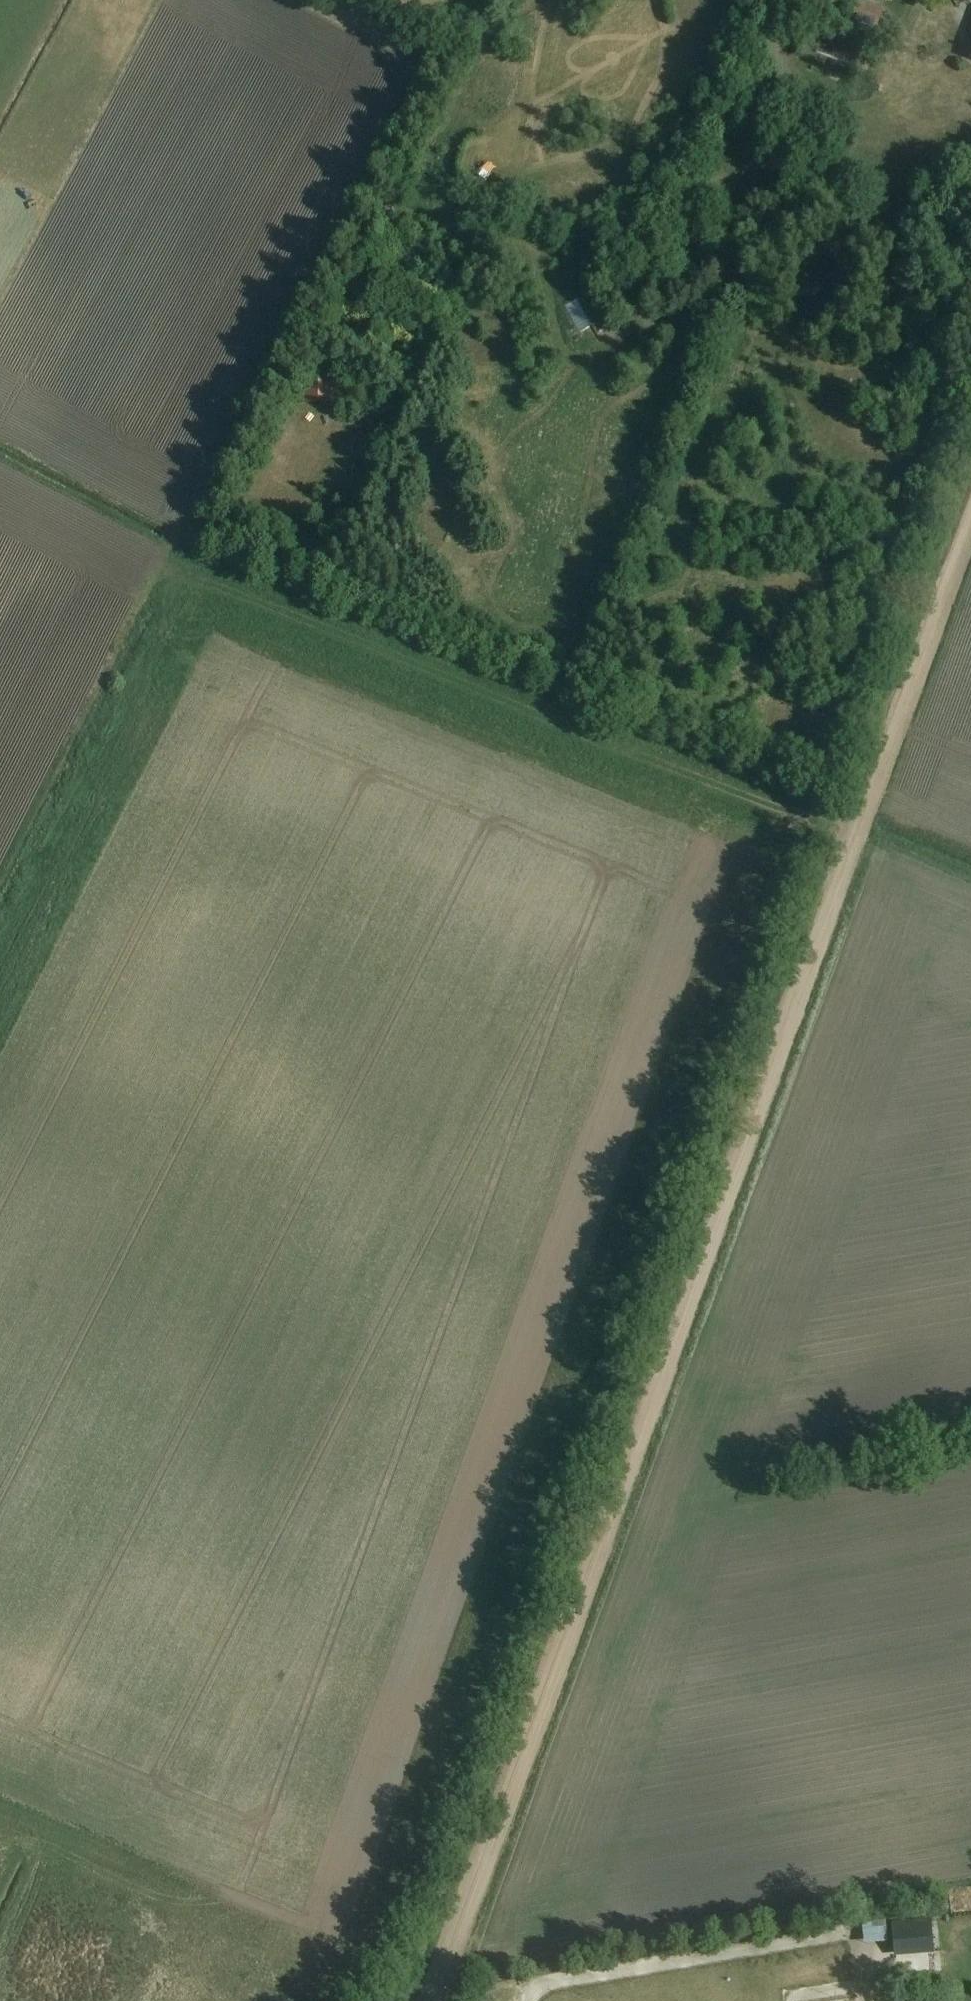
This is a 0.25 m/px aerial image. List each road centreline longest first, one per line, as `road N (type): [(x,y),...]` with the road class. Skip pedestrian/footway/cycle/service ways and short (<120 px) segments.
road 1 (track): [(429,2000),(970,500)]

